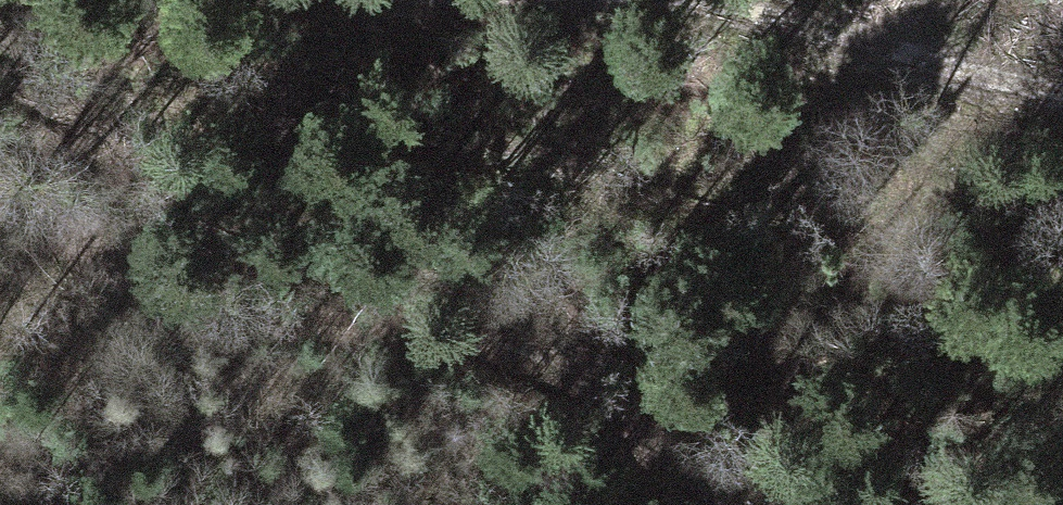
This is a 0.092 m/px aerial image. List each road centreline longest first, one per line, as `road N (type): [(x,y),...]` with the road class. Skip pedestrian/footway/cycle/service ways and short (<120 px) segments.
road 1 (track): [(0,192),(76,244),(158,283),(279,308),(468,331),(561,356),(746,504)]
road 2 (track): [(1062,108),(884,56),(733,28),(490,22),(314,0)]

